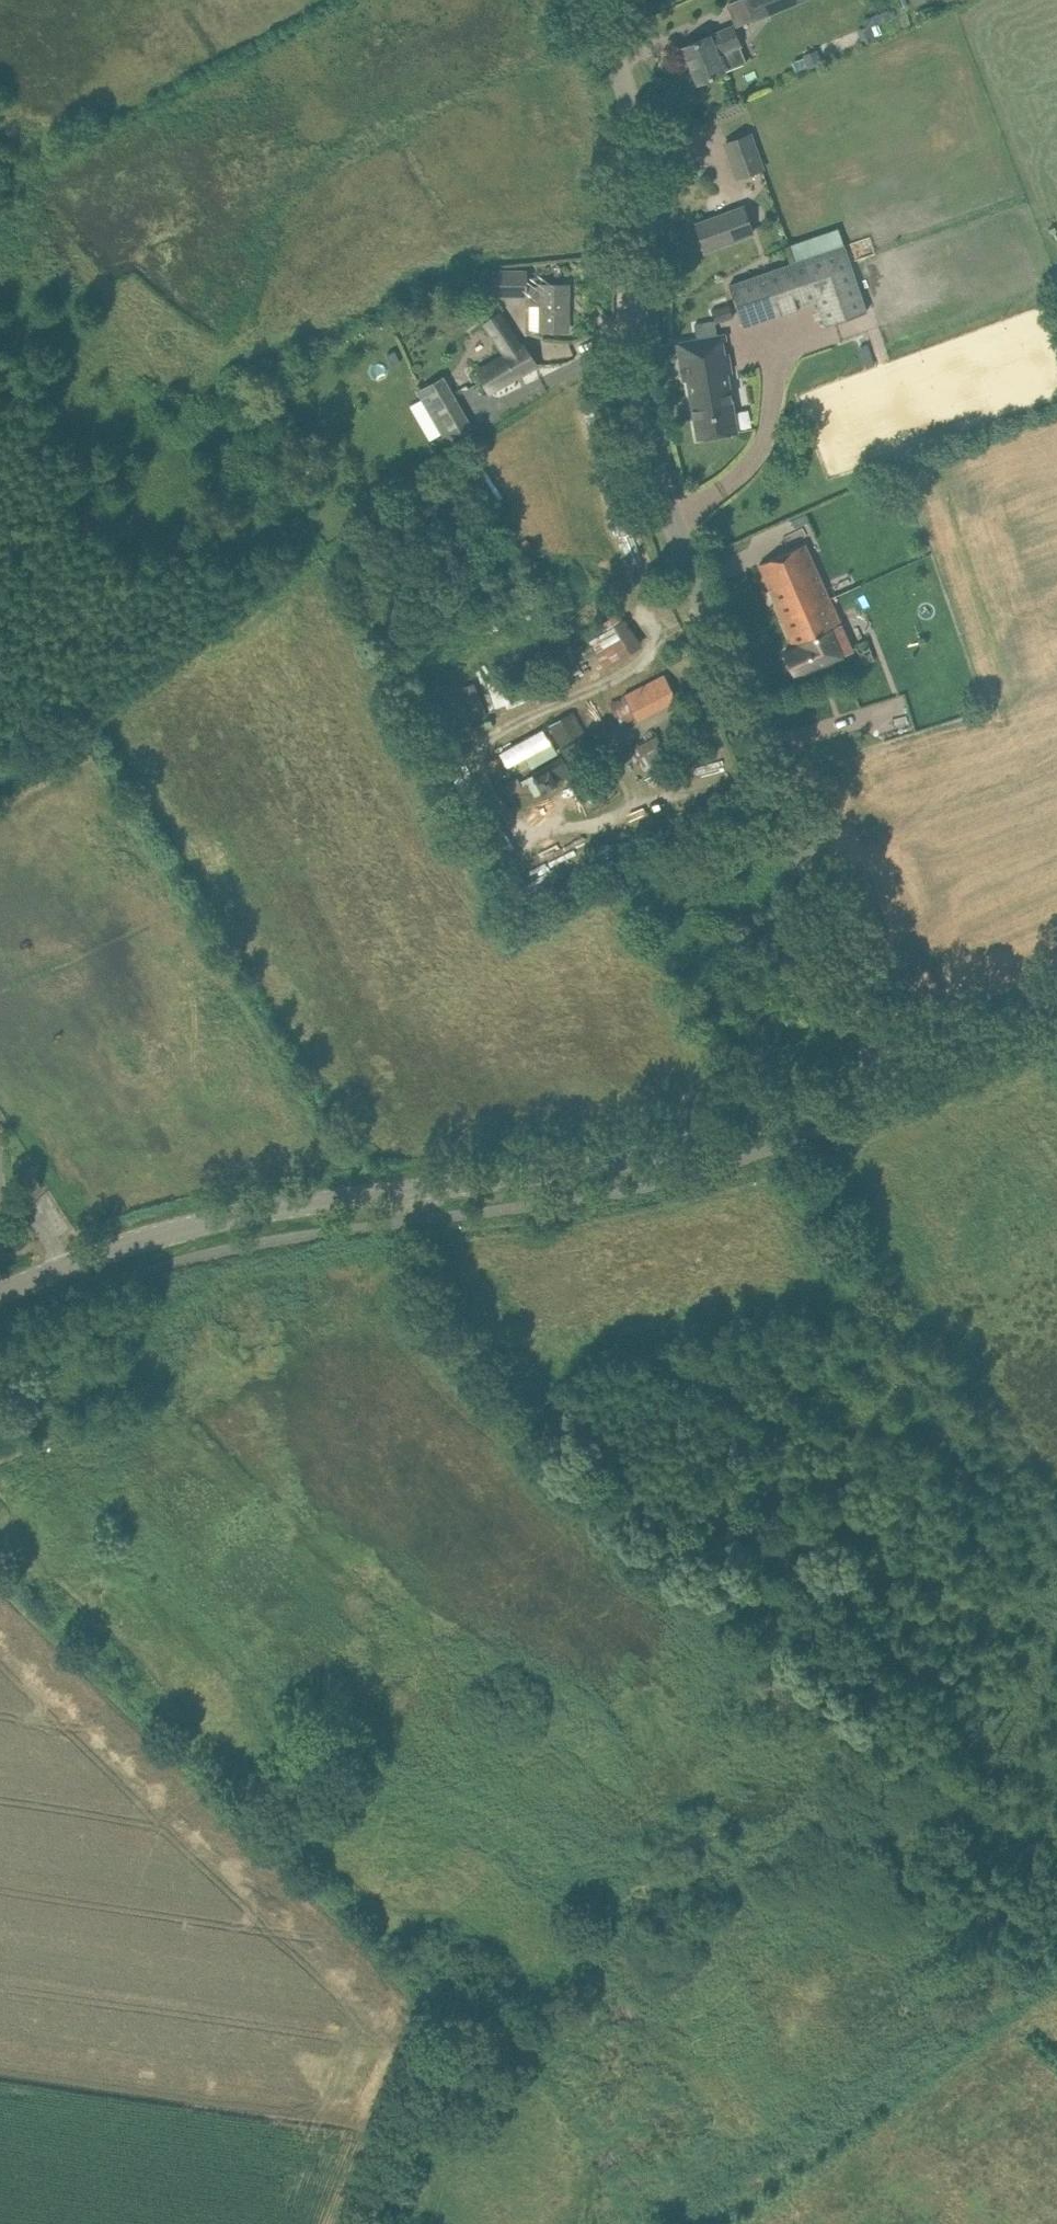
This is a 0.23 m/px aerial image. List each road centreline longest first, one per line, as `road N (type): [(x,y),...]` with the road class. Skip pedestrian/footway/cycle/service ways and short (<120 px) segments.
road 1 (unclassified): [(890,1067),(660,487),(639,372),(637,151),(626,88),(588,0)]
road 2 (tertiary): [(0,1293),(212,1223),(640,1156),(890,1067)]
road 3 (tertiary): [(890,1067),(1056,996)]

